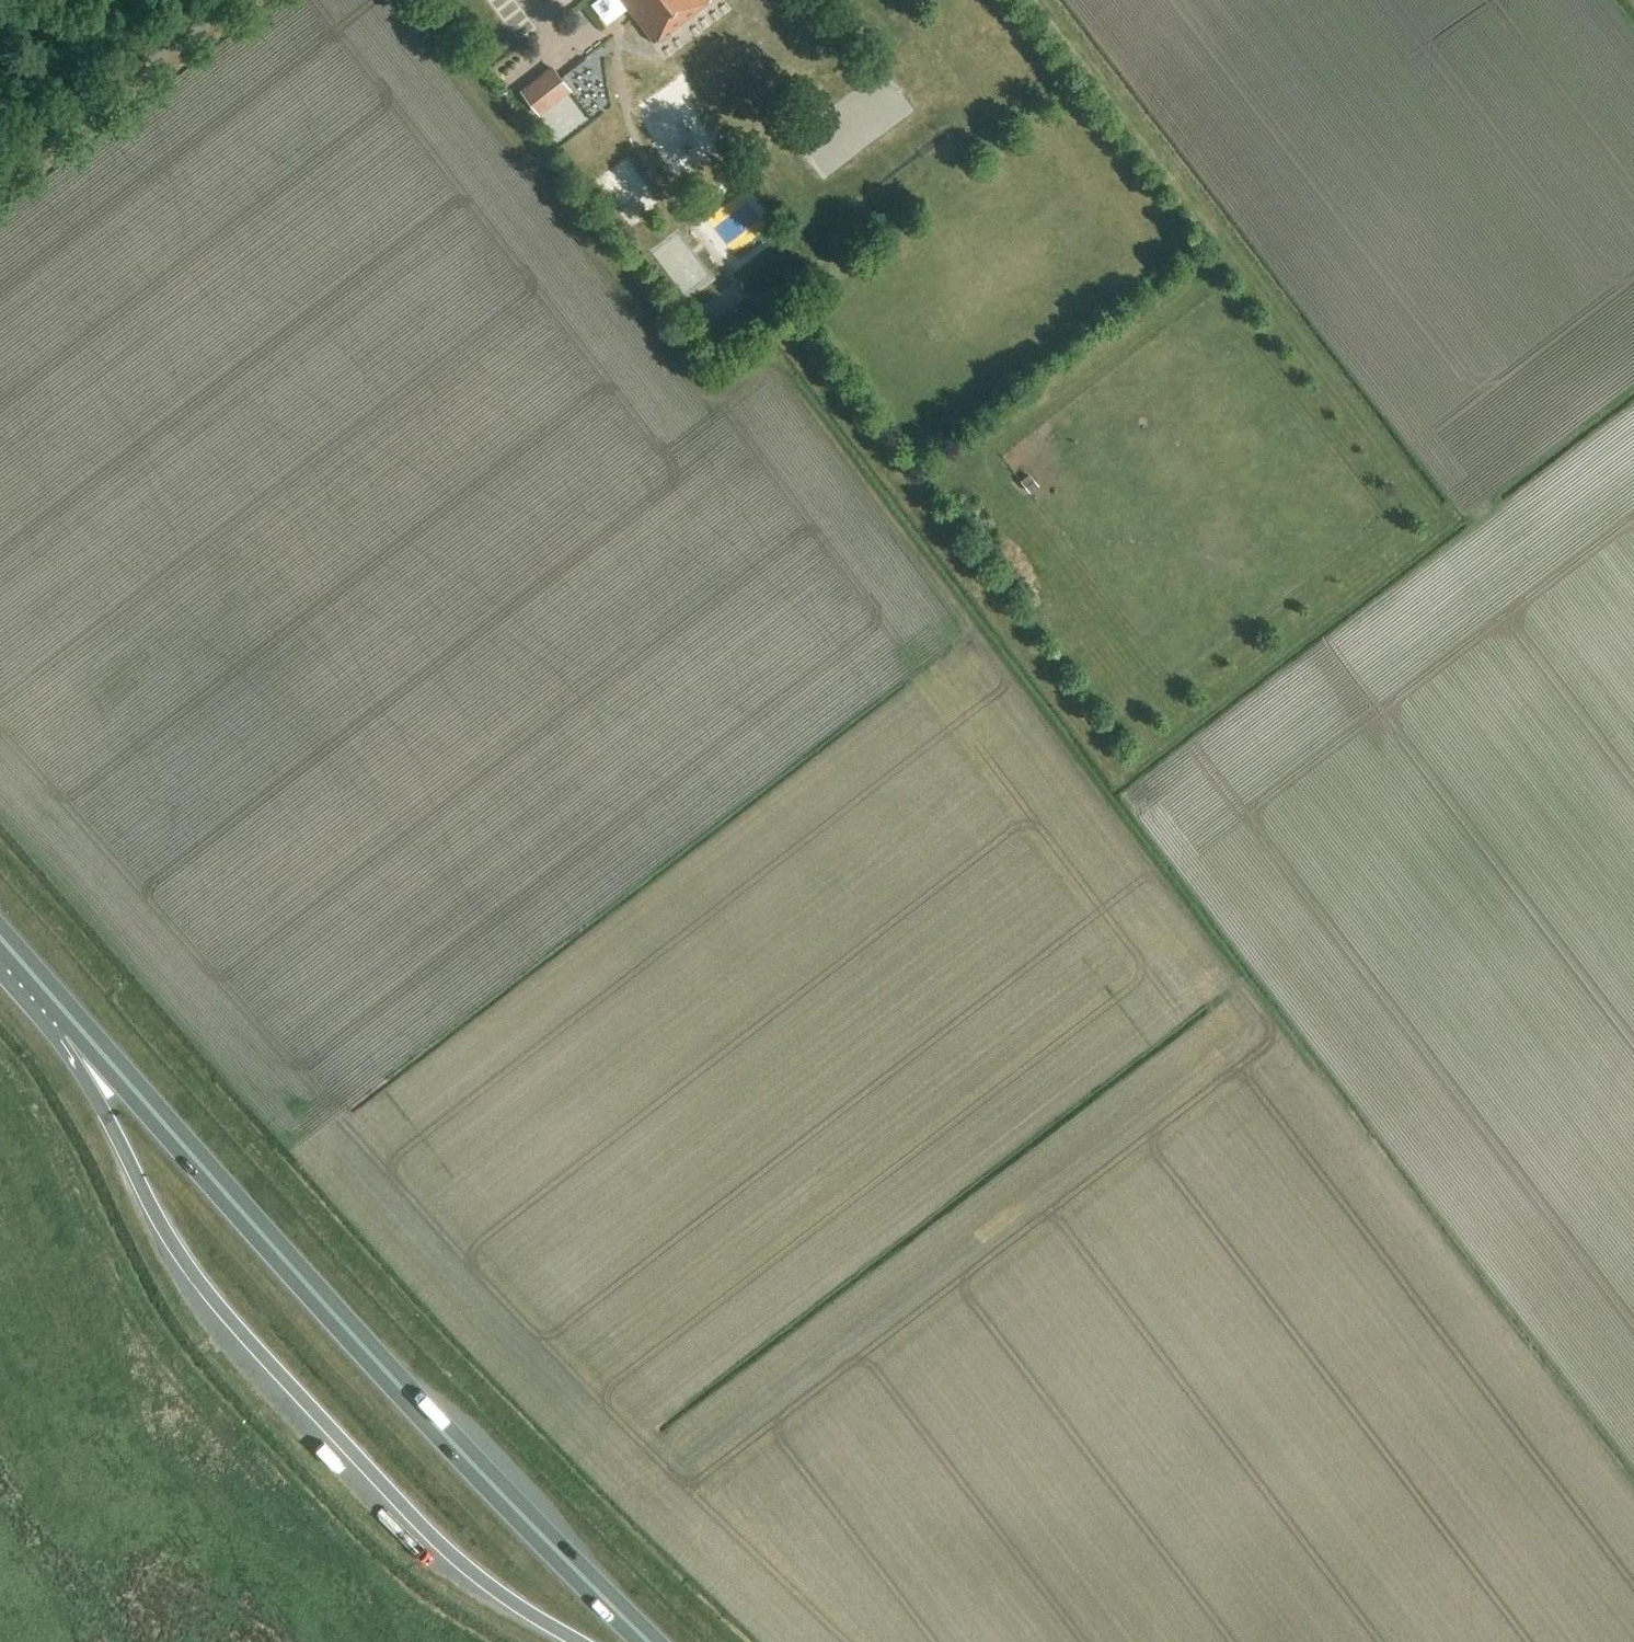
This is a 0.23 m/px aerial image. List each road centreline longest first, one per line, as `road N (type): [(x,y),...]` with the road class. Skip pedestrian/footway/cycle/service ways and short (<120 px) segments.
road 1 (trunk): [(650,1641),(438,1427),(53,1000)]
road 2 (unclassified): [(0,177),(232,0)]
road 3 (trunk): [(53,1000),(61,1042),(116,1133)]

